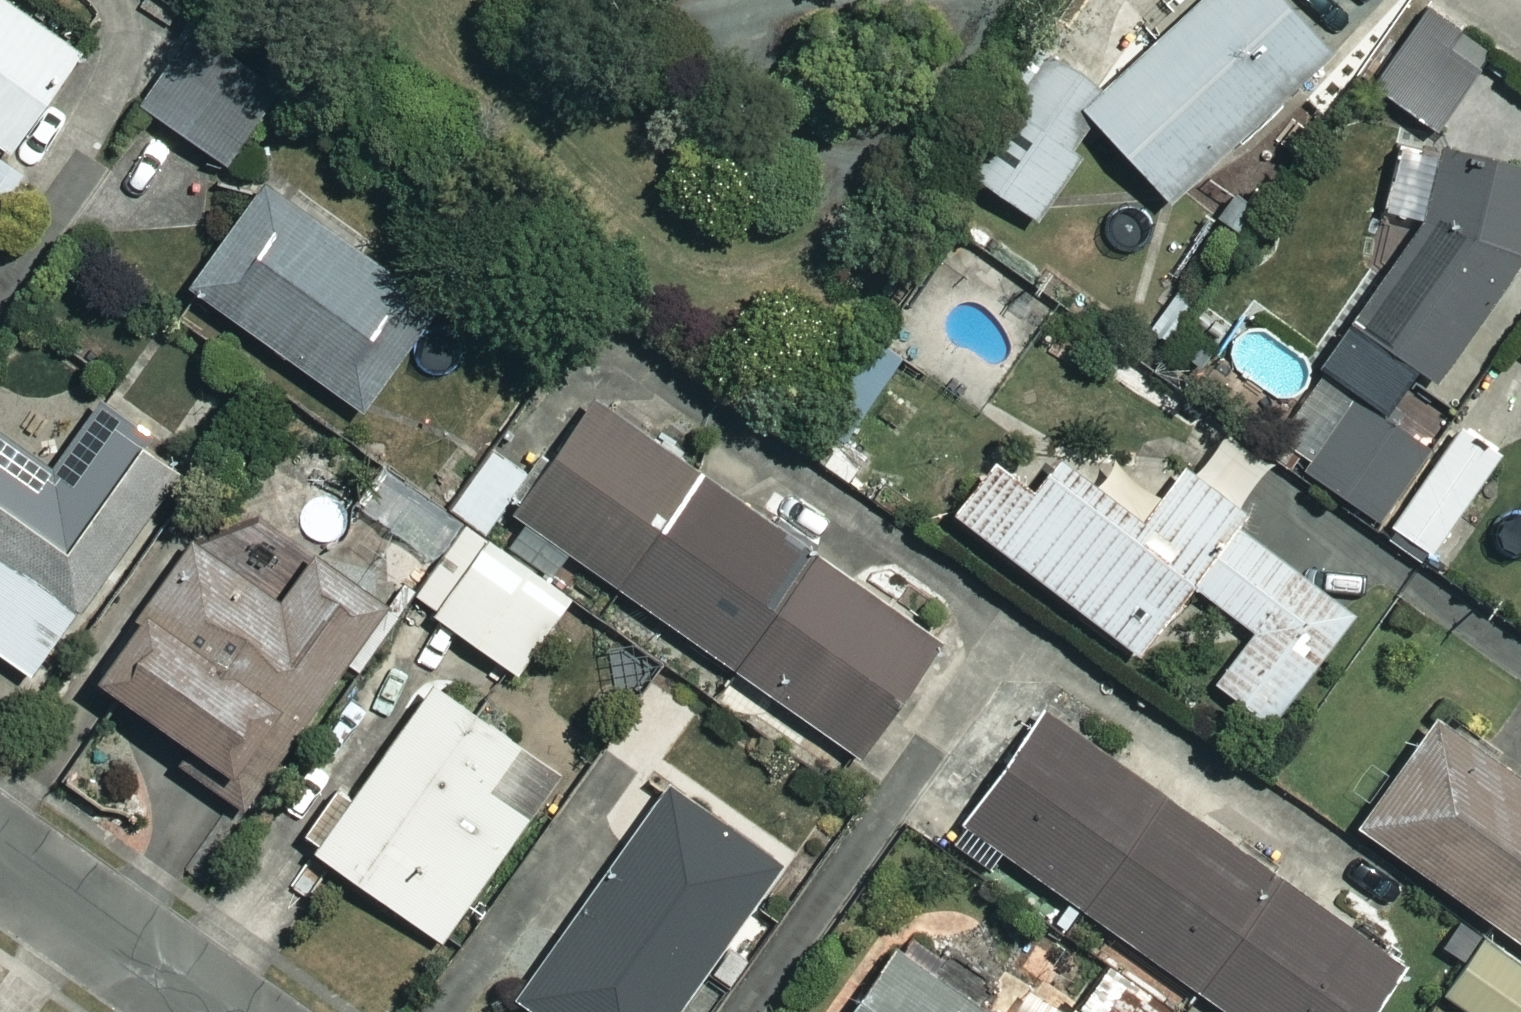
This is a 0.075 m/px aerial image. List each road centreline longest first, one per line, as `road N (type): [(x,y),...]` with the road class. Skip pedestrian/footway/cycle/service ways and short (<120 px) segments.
road 1 (residential): [(0,858),(217,1011)]

